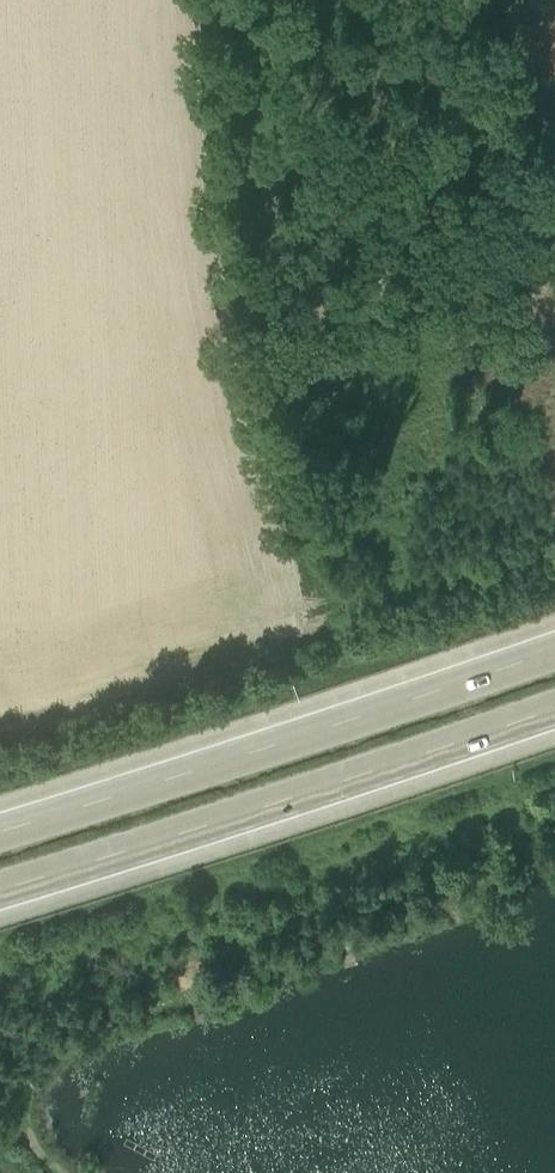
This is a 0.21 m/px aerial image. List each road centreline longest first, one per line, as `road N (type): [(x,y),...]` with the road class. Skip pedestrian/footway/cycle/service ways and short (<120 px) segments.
road 1 (motorway): [(0,883),(554,703)]
road 2 (motorway): [(554,646),(0,824)]
road 3 (track): [(505,0),(554,243)]

